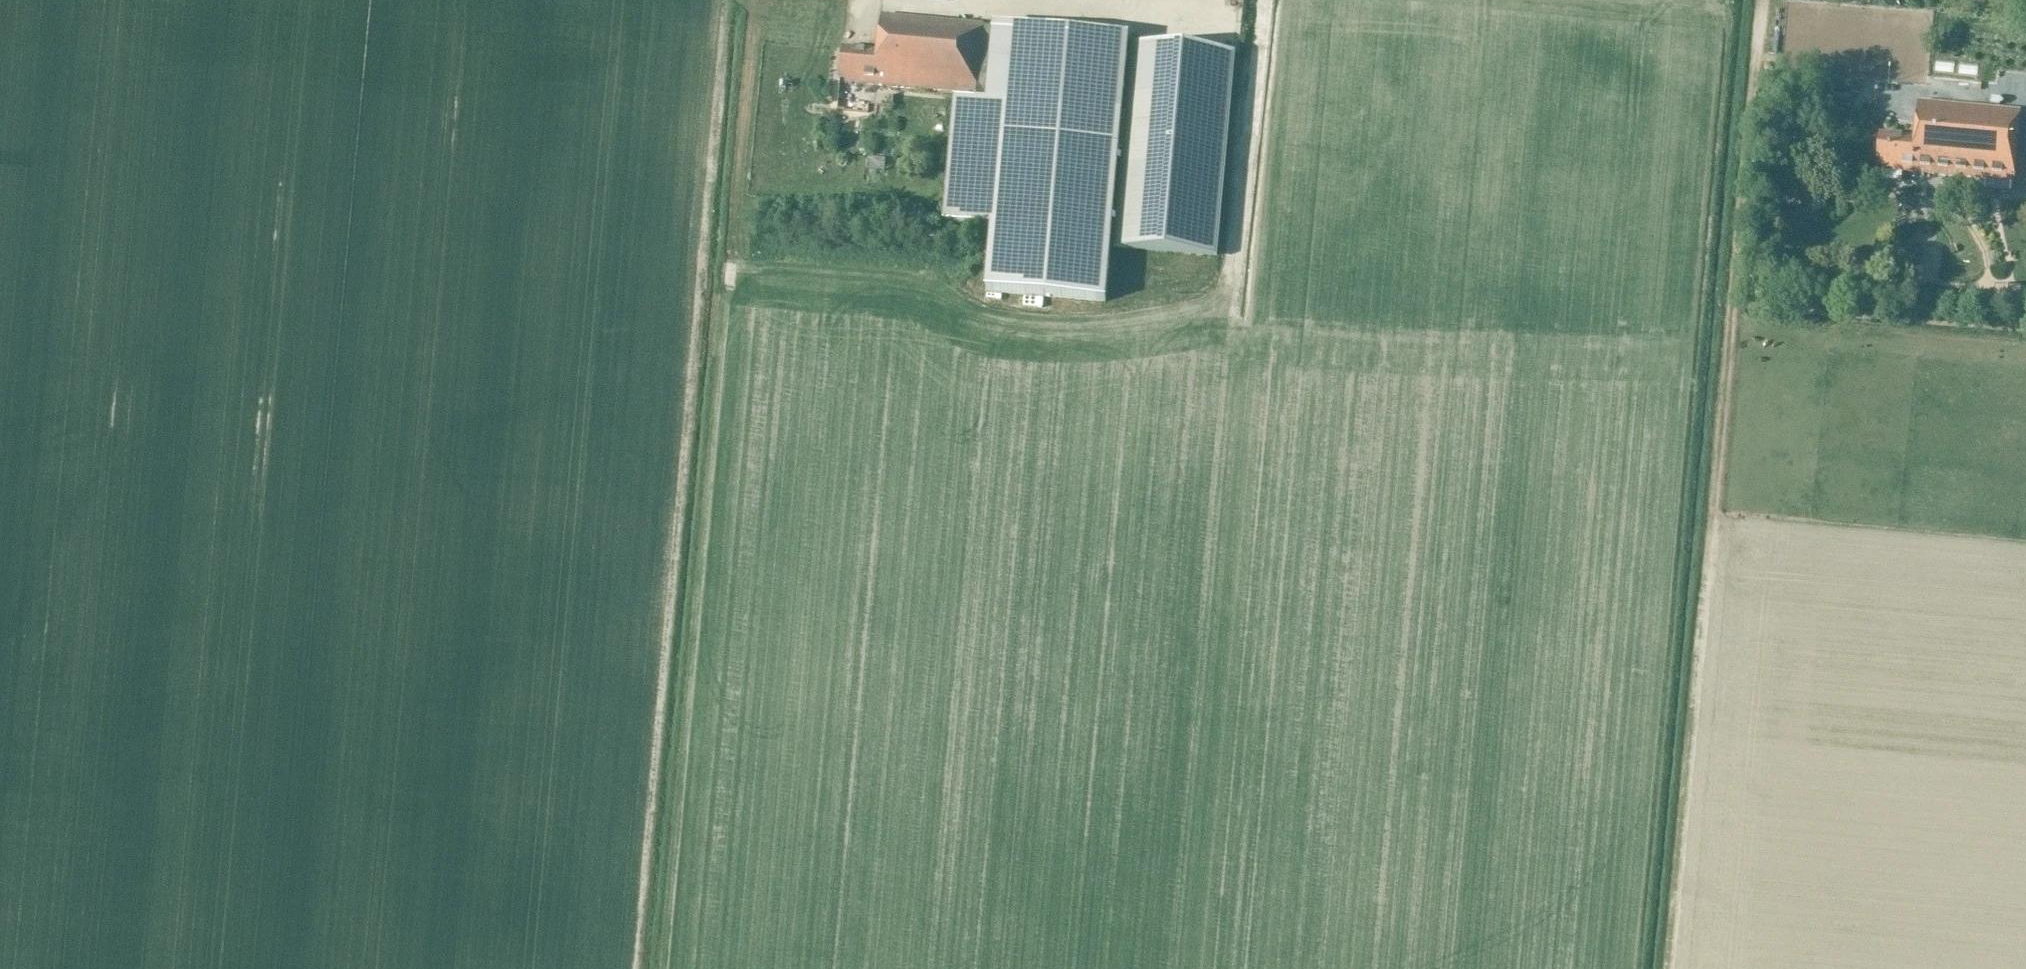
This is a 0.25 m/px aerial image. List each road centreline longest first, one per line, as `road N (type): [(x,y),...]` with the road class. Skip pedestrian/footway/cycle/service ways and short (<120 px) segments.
road 1 (track): [(1678,968),(1760,0)]

